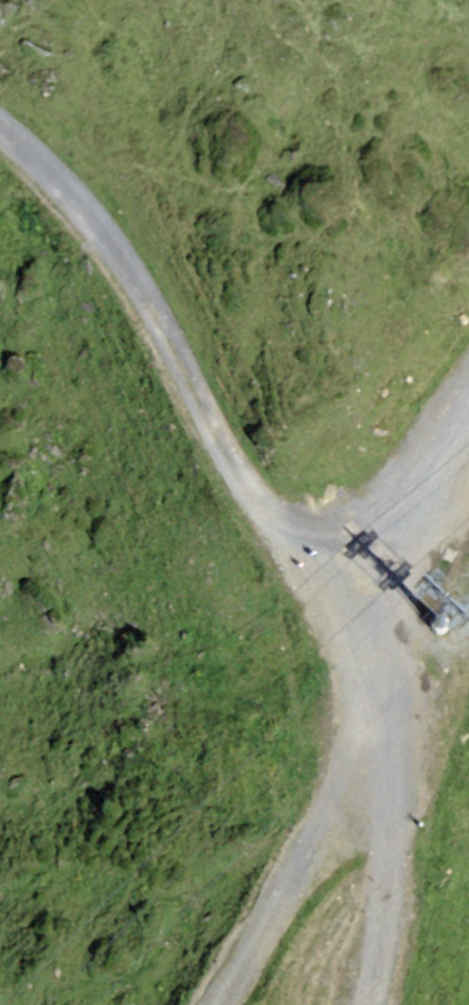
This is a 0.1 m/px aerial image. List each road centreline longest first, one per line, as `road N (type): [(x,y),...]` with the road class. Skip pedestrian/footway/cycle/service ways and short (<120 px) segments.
road 1 (track): [(0,144),(70,206),(310,577),(363,724)]
road 2 (track): [(468,388),(443,422),(363,724)]
road 3 (track): [(363,724),(220,1004)]
road 4 (track): [(363,724),(381,865),(370,940)]

